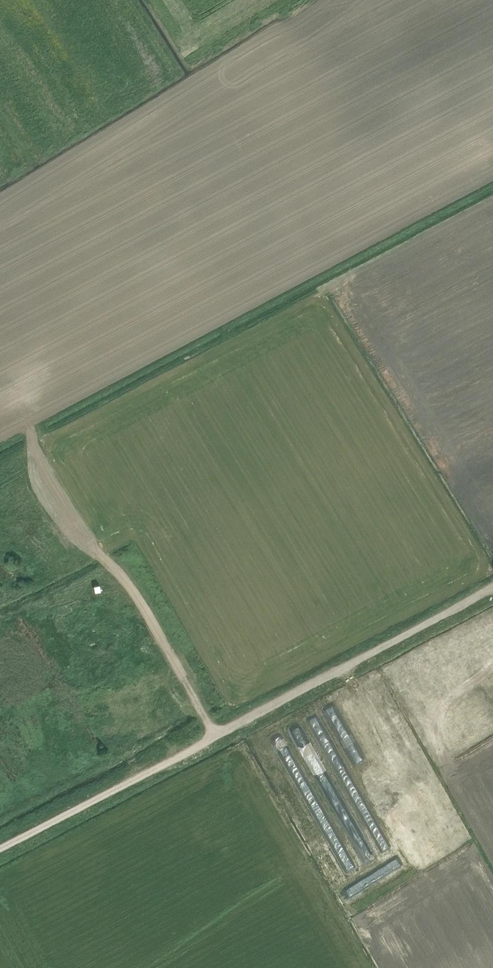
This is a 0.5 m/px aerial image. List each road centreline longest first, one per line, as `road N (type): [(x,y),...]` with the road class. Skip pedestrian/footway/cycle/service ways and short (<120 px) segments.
road 1 (unclassified): [(0,847),(492,588)]

